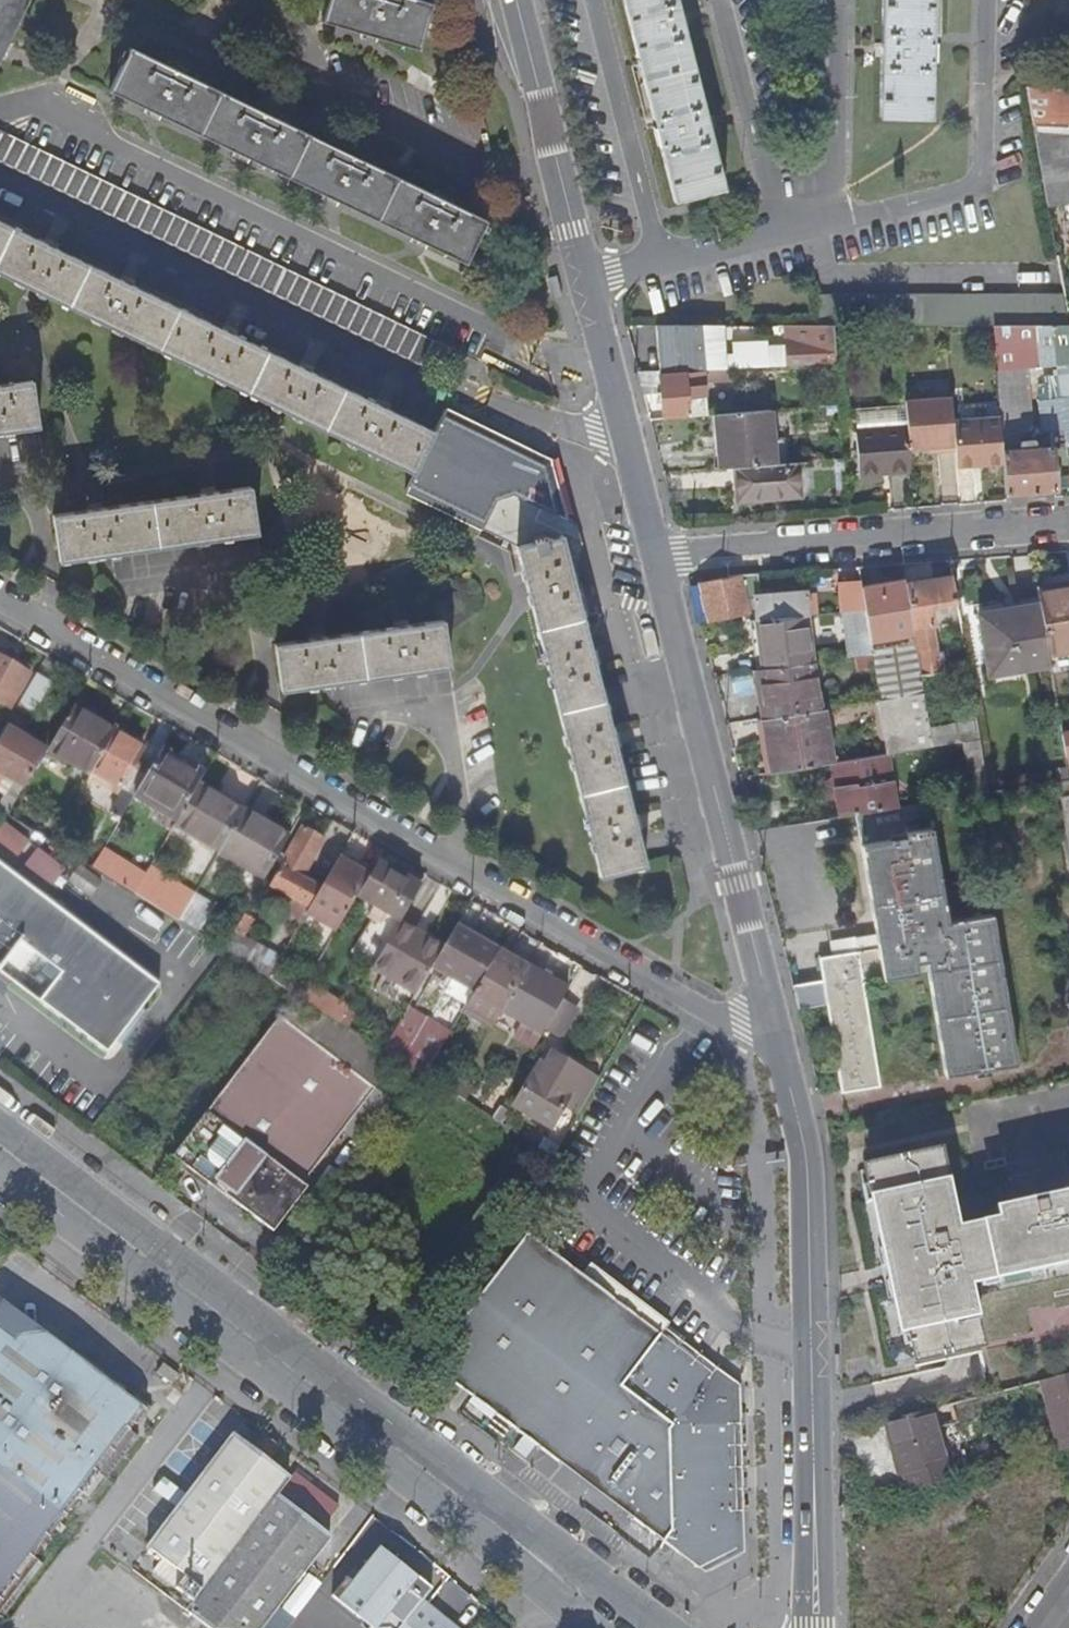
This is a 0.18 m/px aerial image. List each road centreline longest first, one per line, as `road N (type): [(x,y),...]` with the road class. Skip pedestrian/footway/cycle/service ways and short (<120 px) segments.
road 1 (residential): [(0,611),(700,1008),(741,1023),(771,1018)]
road 2 (residential): [(627,1627),(0,1149)]
road 3 (tertiary): [(771,1018),(806,1198),(814,1627)]
road 4 (tertiary): [(653,559),(771,1018)]
road 5 (residential): [(653,559),(1068,521)]
road 6 (residential): [(987,0),(984,159),(976,185),(835,220)]
road 7 (tertiary): [(514,0),(586,281)]
road 8 (tertiary): [(586,281),(653,559)]
road 9 (residential): [(779,233),(721,0)]
road 10 (residential): [(835,220),(840,0)]
road 11 (residential): [(779,233),(586,281)]

